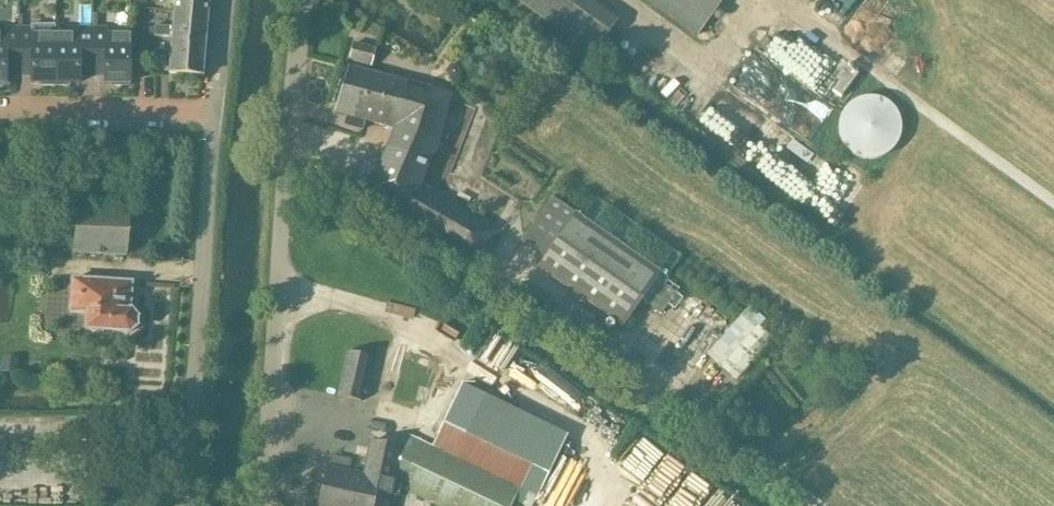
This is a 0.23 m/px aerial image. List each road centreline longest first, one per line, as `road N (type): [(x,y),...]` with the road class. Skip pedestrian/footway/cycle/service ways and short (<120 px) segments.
road 1 (track): [(628,9),(680,49),(715,55),(763,12),(790,5),(1053,194)]
road 2 (unclassified): [(264,505),(301,0)]
road 3 (unclassified): [(182,505),(215,110)]
road 4 (residential): [(0,109),(215,110)]
road 5 (track): [(682,420),(810,505)]

